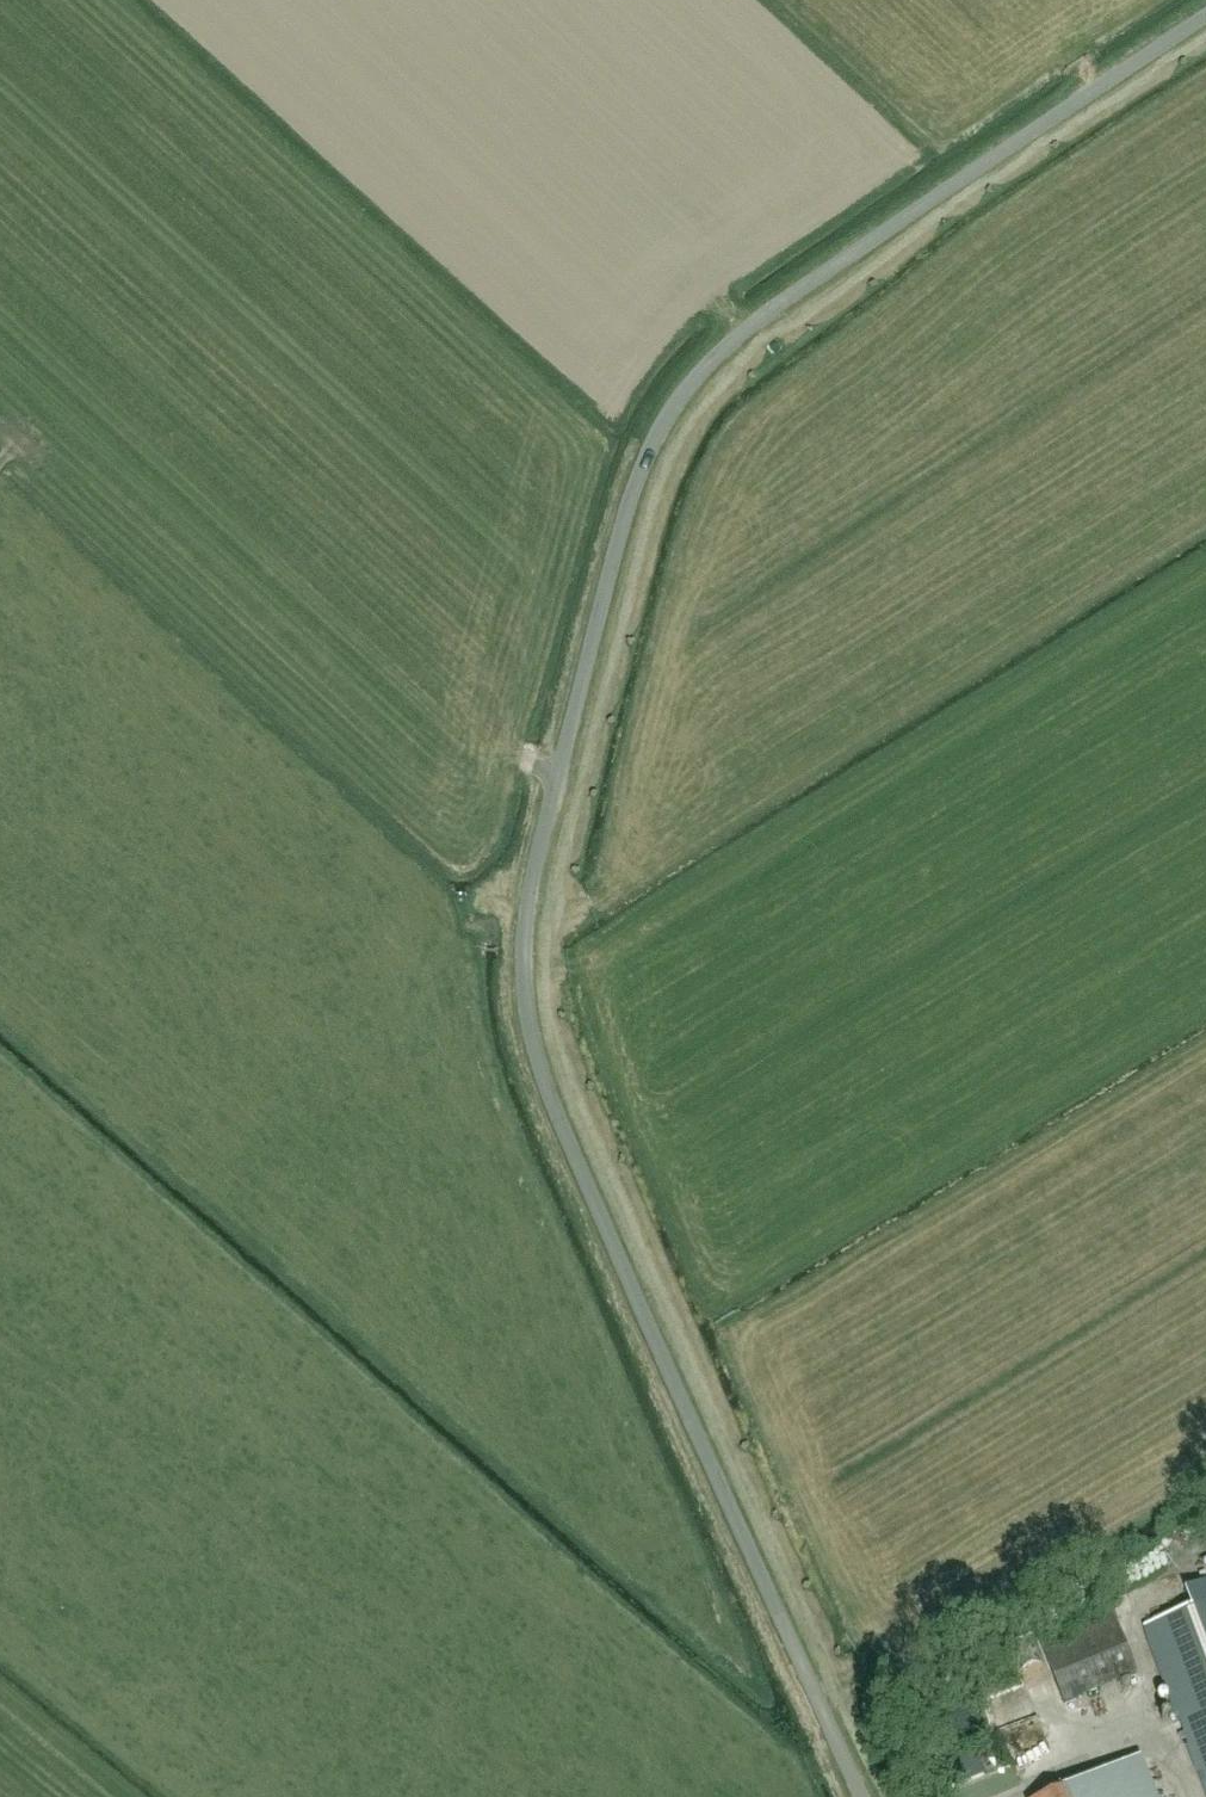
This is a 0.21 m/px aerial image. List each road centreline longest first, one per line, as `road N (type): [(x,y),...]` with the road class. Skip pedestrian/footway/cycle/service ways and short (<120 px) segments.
road 1 (unclassified): [(851,1796),(534,1103),(506,917),(606,523),(657,401),(724,326),(933,181),(1205,10)]

